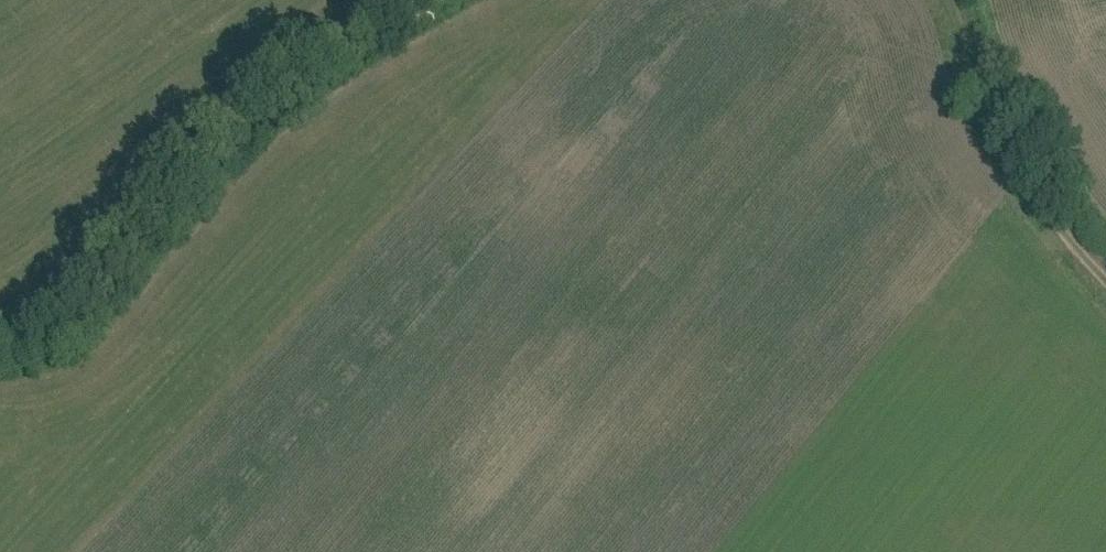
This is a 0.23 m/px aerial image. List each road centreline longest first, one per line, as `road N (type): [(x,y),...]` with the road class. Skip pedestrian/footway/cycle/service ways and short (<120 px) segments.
road 1 (track): [(1105,270),(1071,234),(1007,132),(959,0)]

